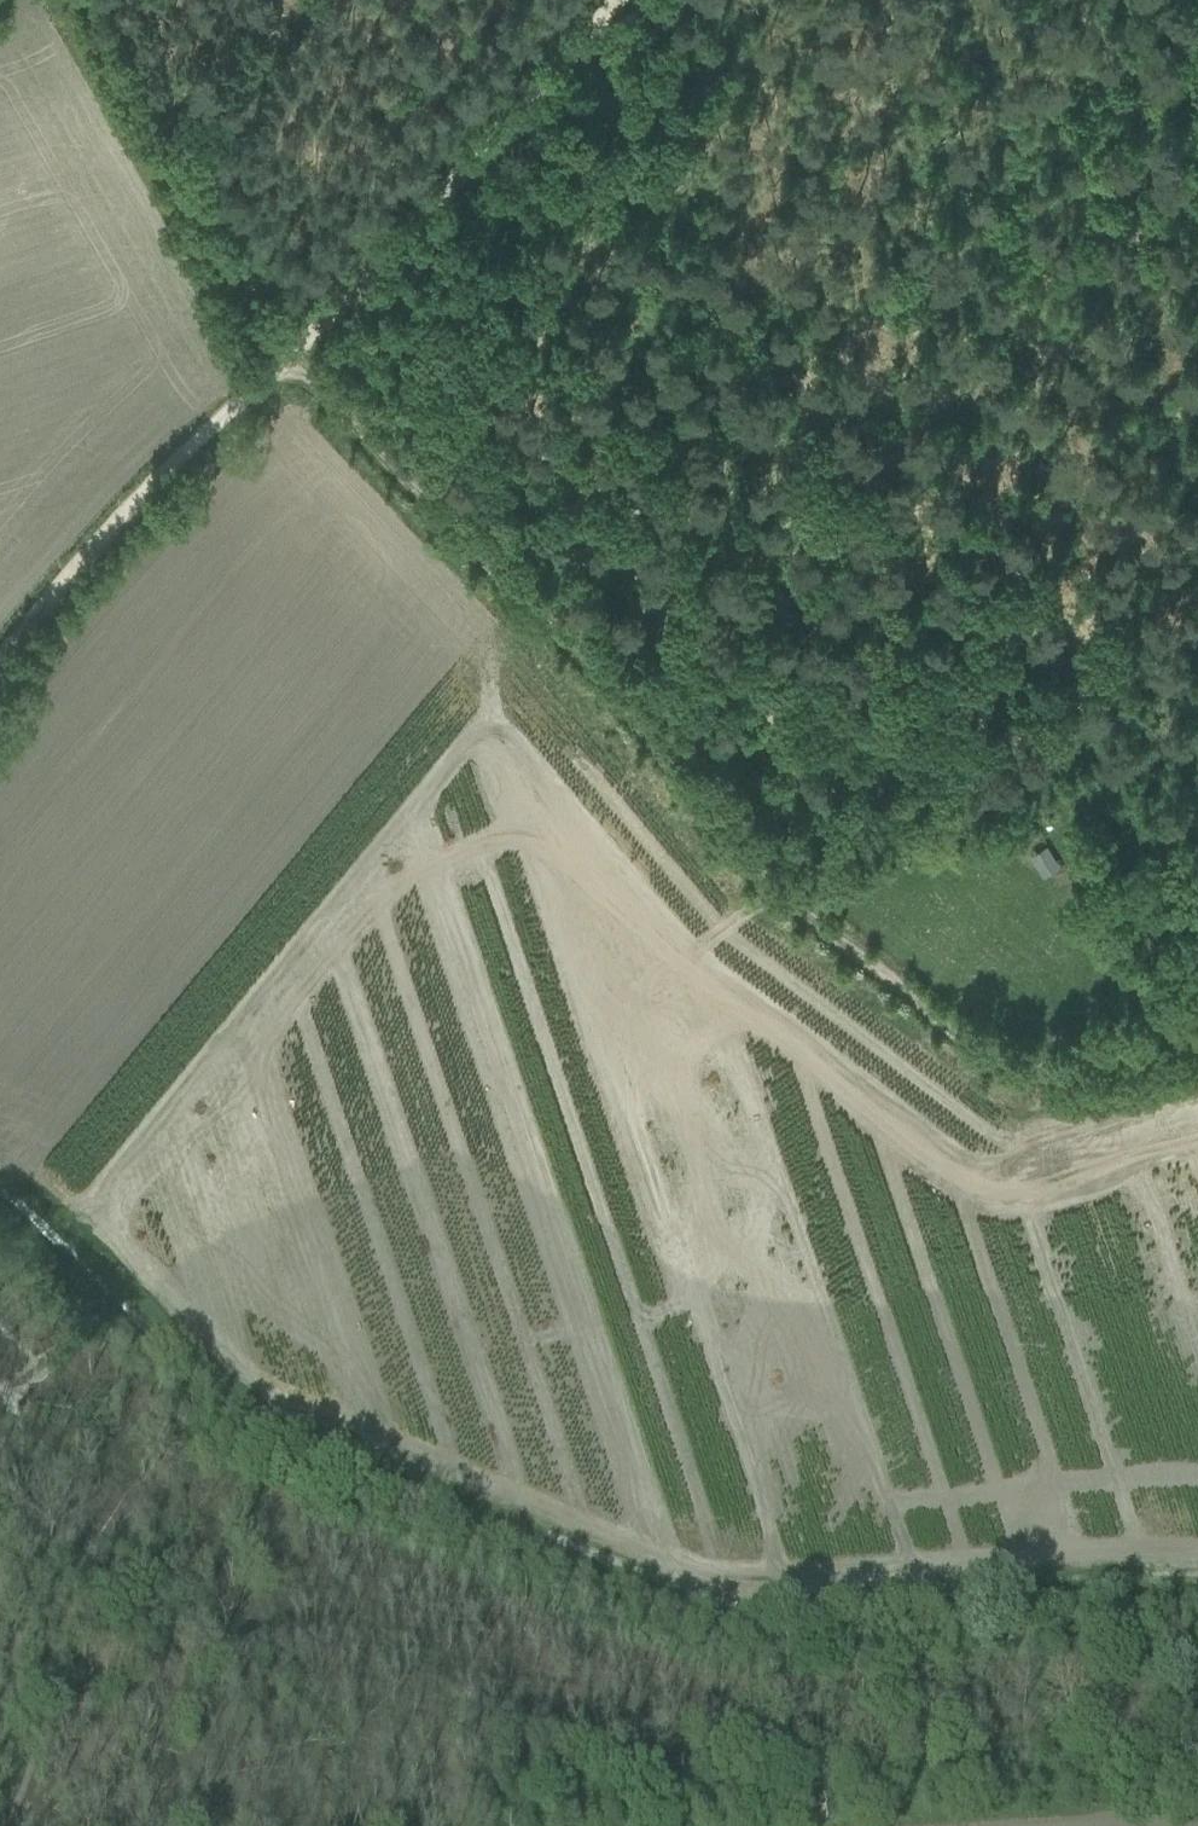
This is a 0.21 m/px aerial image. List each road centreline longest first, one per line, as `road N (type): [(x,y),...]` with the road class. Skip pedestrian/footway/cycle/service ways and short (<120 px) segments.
road 1 (track): [(1197,1015),(1029,1076),(776,895),(289,356)]
road 2 (track): [(289,356),(608,0)]
road 3 (track): [(0,667),(170,472),(289,356)]
road 4 (track): [(289,356),(83,0)]

